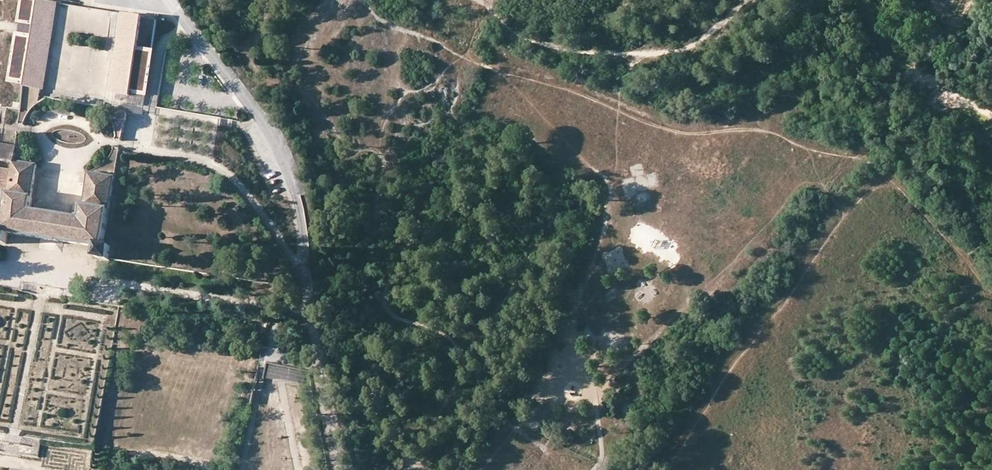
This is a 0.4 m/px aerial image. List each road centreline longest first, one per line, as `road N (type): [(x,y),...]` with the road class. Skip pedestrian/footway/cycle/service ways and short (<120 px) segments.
road 1 (track): [(852,156),(764,132),(670,126),(572,88),(495,74),(386,25),(360,0)]
road 2 (track): [(669,469),(739,360),(840,224),(883,181),(887,174),(868,159),(852,156)]
road 3 (track): [(330,0),(306,47),(308,74),(312,98),(348,148)]
road 4 (residential): [(313,313),(343,469)]
road 5 (track): [(991,290),(887,174)]

